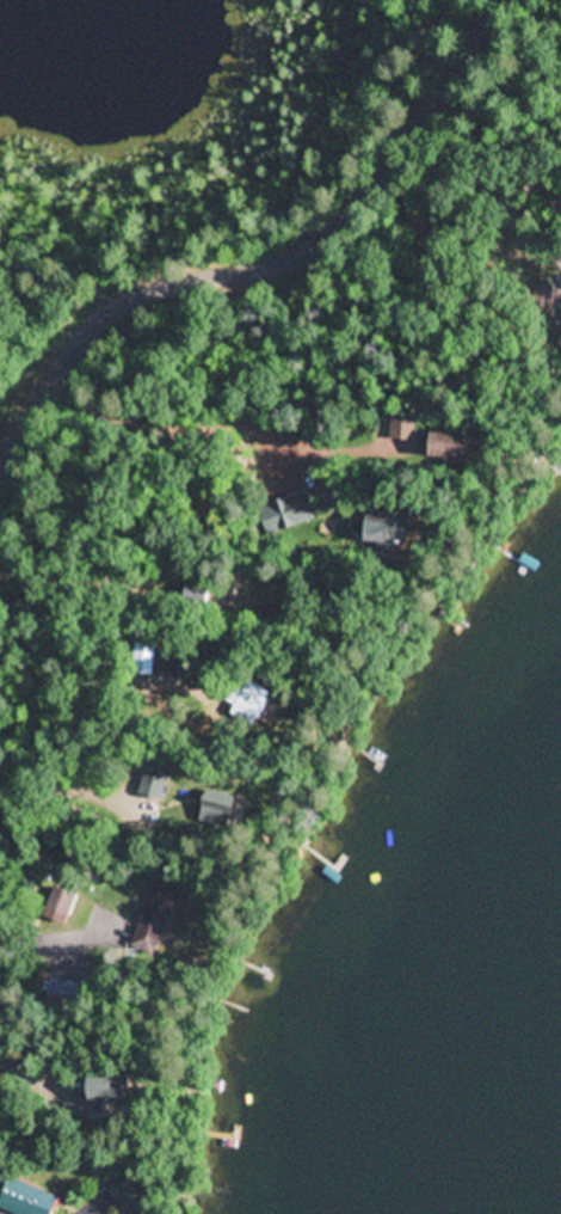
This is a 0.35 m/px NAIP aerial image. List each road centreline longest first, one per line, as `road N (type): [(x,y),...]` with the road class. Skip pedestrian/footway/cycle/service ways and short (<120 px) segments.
road 1 (residential): [(0,473),(93,321),(134,294),(306,252),(350,220),(505,0)]

